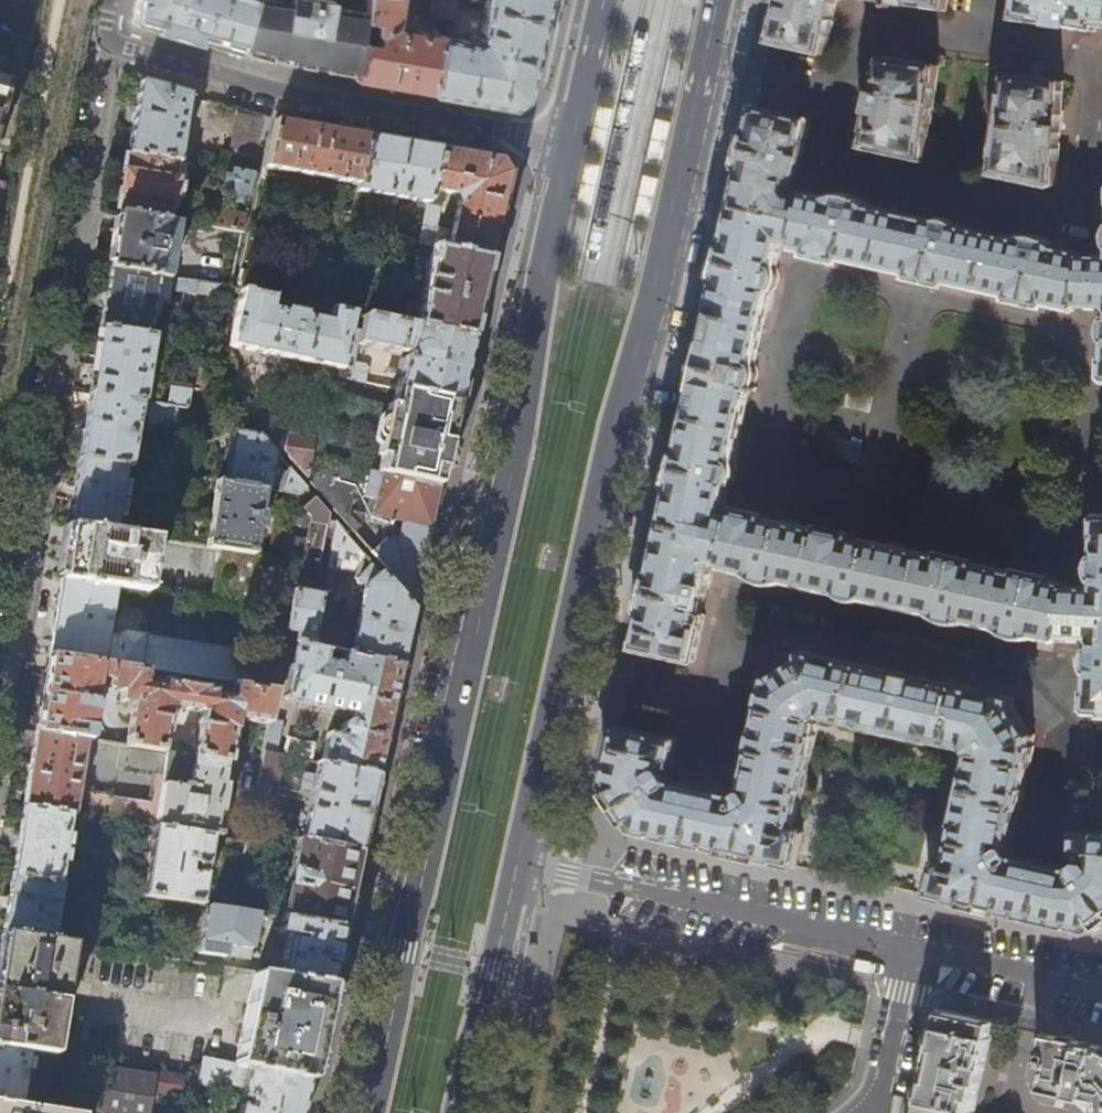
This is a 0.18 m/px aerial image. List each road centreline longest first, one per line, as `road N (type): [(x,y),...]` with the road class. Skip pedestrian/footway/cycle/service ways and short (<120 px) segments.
road 1 (primary): [(570,146),(521,437),(371,1112)]
road 2 (primary): [(518,865),(613,429),(653,293),(719,0)]
road 3 (residential): [(110,42),(0,748)]
road 4 (residential): [(110,42),(279,89),(570,146)]
road 5 (residential): [(518,865),(917,950)]
road 6 (primary): [(459,1112),(518,865)]
road 7 (residential): [(917,950),(1101,988)]
road 8 (residential): [(917,950),(875,1112)]
road 9 (primary): [(603,0),(570,146)]

